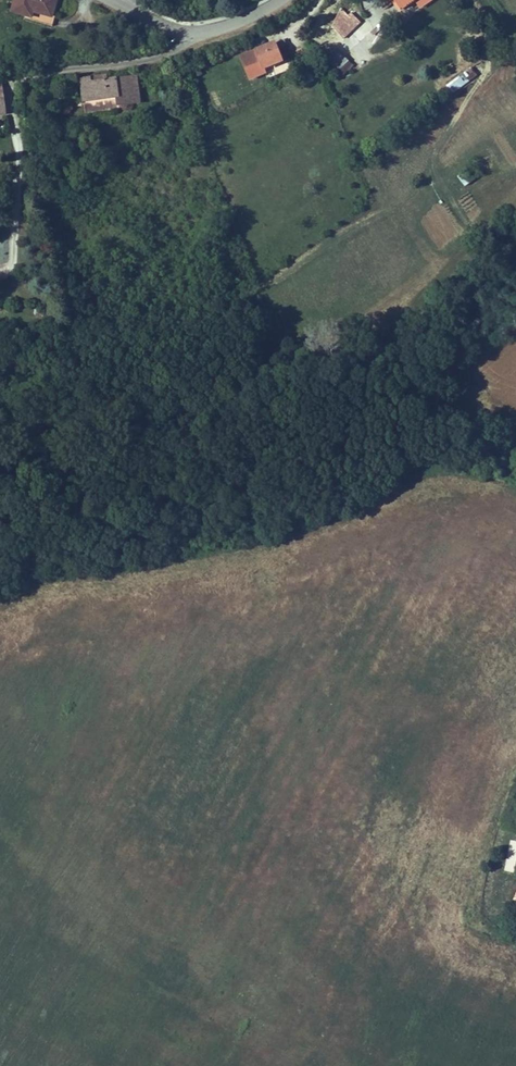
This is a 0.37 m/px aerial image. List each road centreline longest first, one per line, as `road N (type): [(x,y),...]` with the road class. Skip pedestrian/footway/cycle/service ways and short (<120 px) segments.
road 1 (residential): [(193,32),(168,55),(0,80)]

